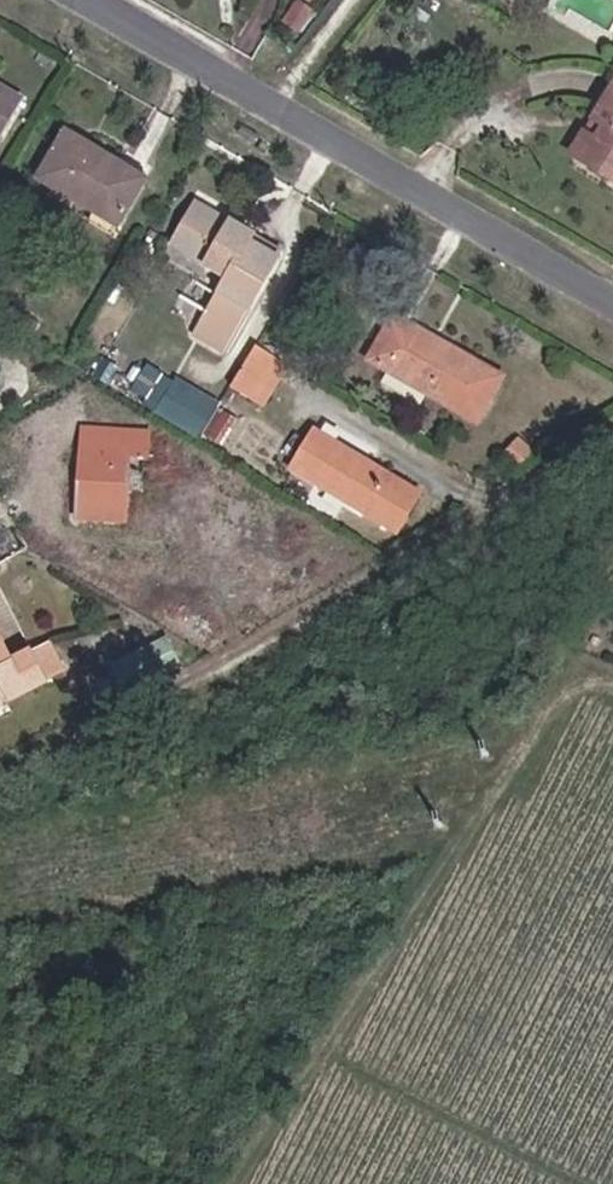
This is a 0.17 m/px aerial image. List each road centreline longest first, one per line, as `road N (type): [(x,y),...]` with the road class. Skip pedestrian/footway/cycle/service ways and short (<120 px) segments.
road 1 (residential): [(90,0),(612,293)]
road 2 (track): [(178,683),(426,553),(612,434)]
road 3 (track): [(348,0),(269,100)]

